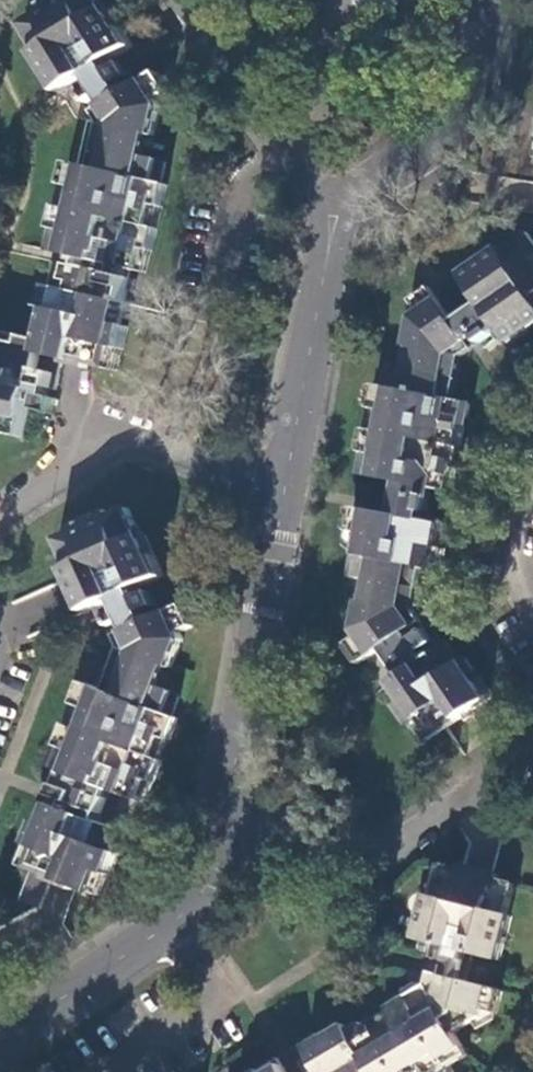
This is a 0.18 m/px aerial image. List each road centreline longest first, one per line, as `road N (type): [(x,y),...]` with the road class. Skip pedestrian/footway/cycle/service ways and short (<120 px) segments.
road 1 (residential): [(288,482),(227,823)]
road 2 (residential): [(227,823),(382,852),(532,756)]
road 3 (residential): [(227,823),(210,884),(193,905),(0,1041)]
road 4 (residential): [(288,482),(122,433),(0,513)]
road 5 (residential): [(336,211),(468,118),(494,0)]
road 6 (residential): [(336,211),(288,482)]
road 7 (residential): [(183,0),(336,211)]

